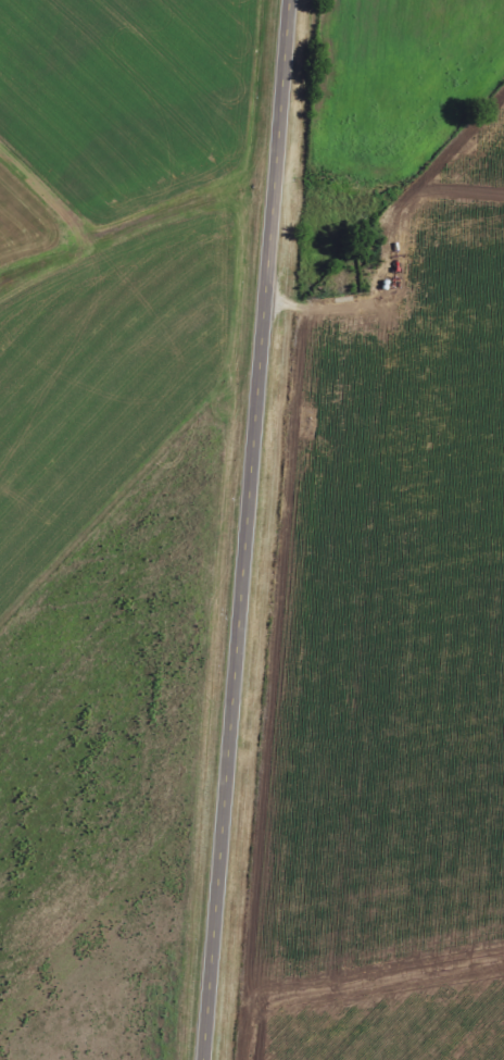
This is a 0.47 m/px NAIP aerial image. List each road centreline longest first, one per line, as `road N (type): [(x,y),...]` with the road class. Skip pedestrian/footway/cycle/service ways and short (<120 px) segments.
road 1 (secondary): [(287,0),(201,1059)]

